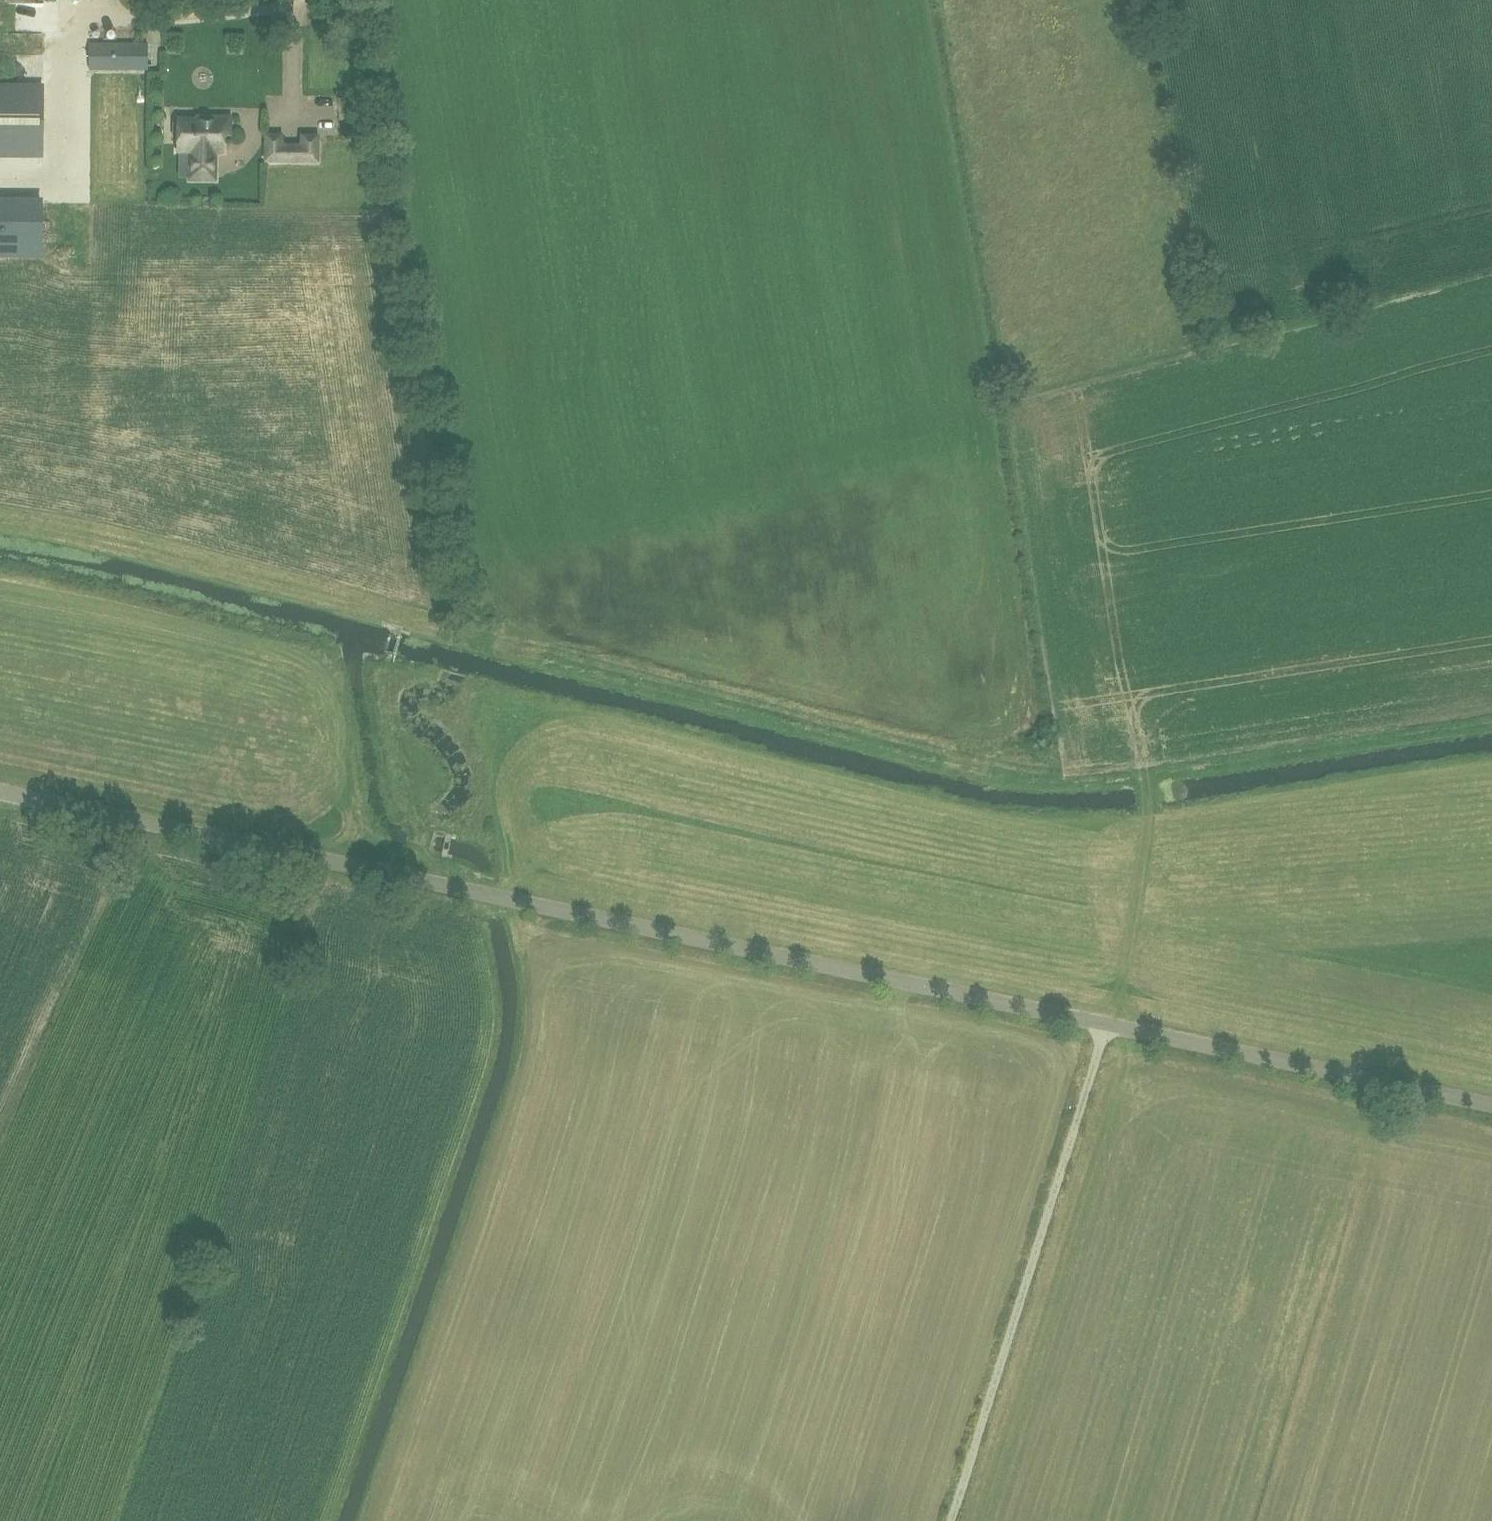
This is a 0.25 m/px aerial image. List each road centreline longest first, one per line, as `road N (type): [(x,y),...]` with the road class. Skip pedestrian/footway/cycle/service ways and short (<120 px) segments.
road 1 (unclassified): [(1491,1106),(0,792)]

